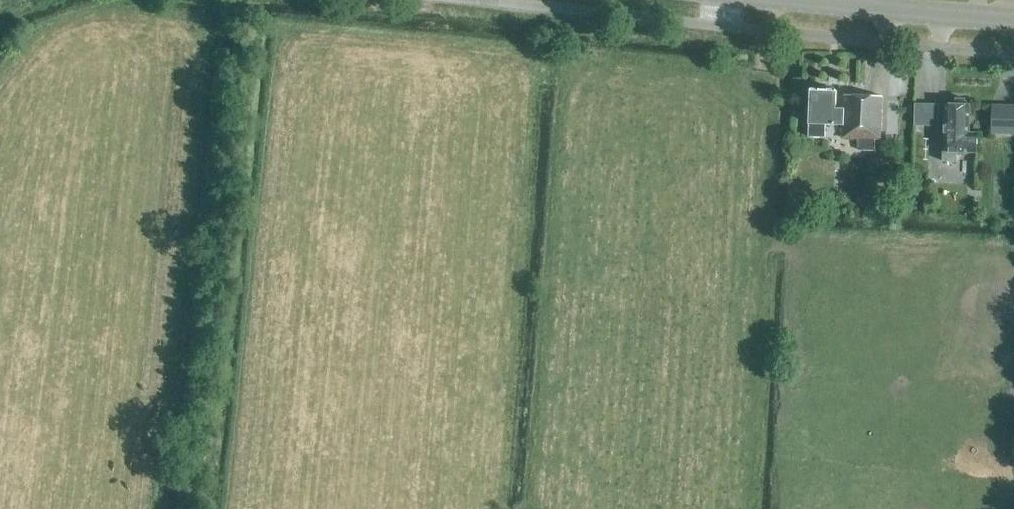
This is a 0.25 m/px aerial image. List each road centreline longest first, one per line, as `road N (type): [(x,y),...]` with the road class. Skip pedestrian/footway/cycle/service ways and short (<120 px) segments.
road 1 (secondary): [(1013,21),(789,0)]

